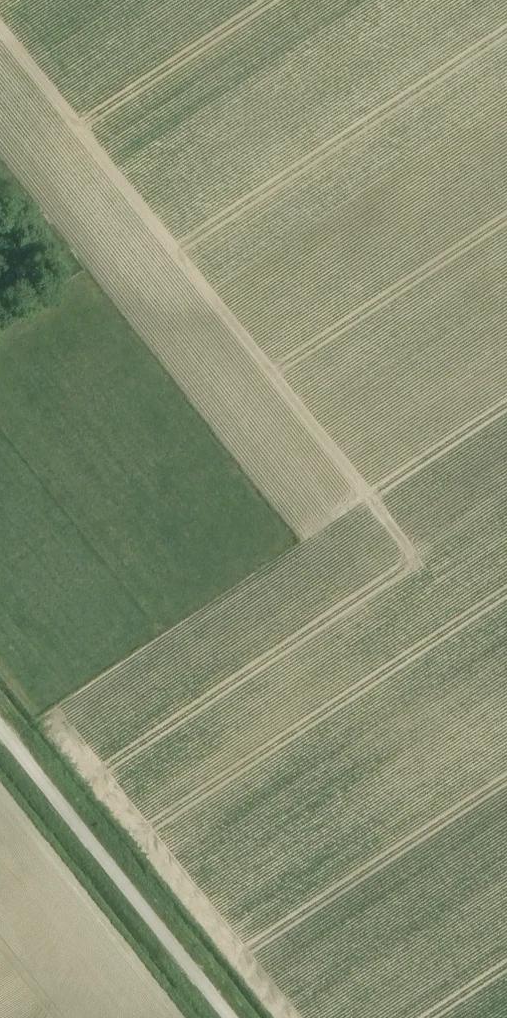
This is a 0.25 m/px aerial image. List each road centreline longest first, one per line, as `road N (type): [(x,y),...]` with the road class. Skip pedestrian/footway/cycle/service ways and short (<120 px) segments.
road 1 (unclassified): [(229,1017),(0,728)]

